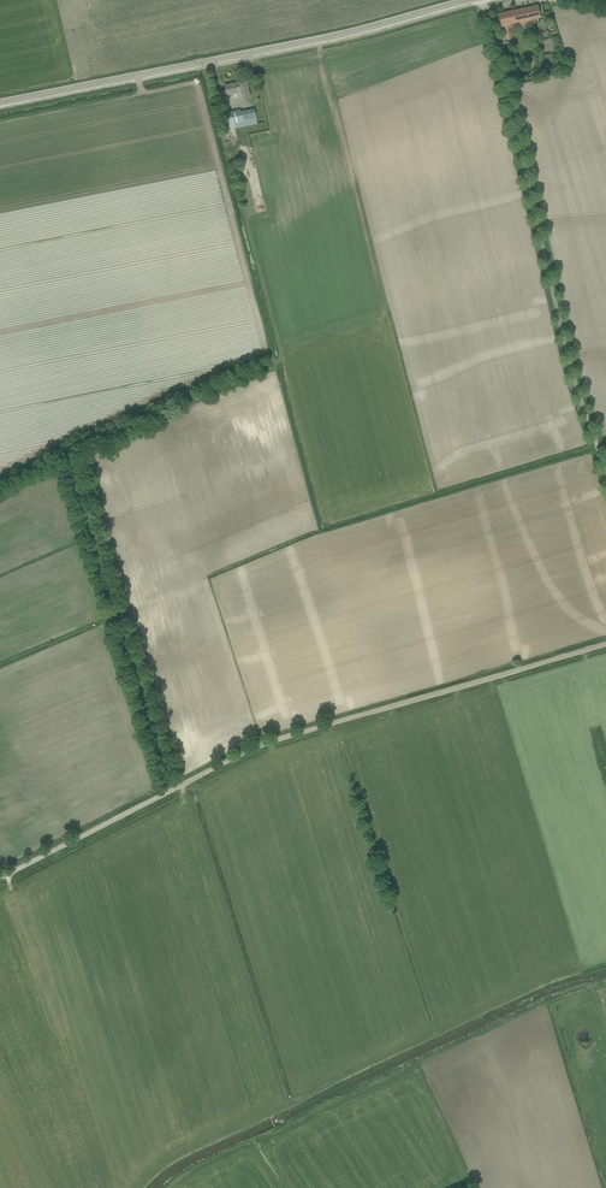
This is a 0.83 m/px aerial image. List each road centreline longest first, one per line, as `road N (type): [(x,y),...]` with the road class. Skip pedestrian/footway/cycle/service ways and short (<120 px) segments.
road 1 (unclassified): [(0,877),(266,742),(605,644)]
road 2 (unclassified): [(605,472),(556,324),(480,0)]
road 3 (tertiary): [(0,103),(351,33),(468,0)]

